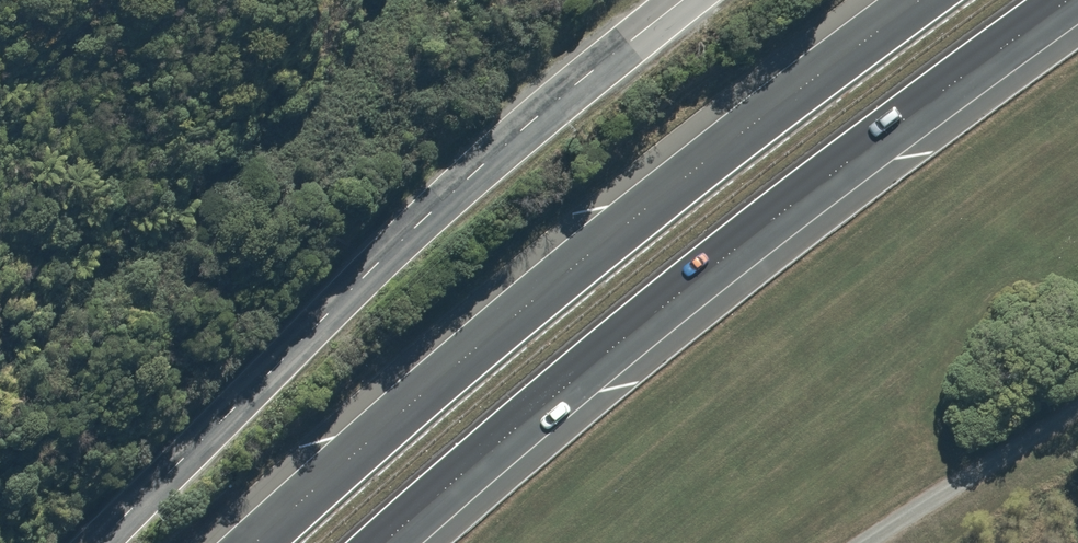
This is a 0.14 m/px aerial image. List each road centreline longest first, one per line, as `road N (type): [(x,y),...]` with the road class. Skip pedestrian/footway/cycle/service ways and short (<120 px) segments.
road 1 (trunk): [(1076,0),(803,201),(398,542)]
road 2 (trunk): [(262,542),(554,285),(926,0)]
road 3 (unclassified): [(101,542),(406,232),(685,0)]

